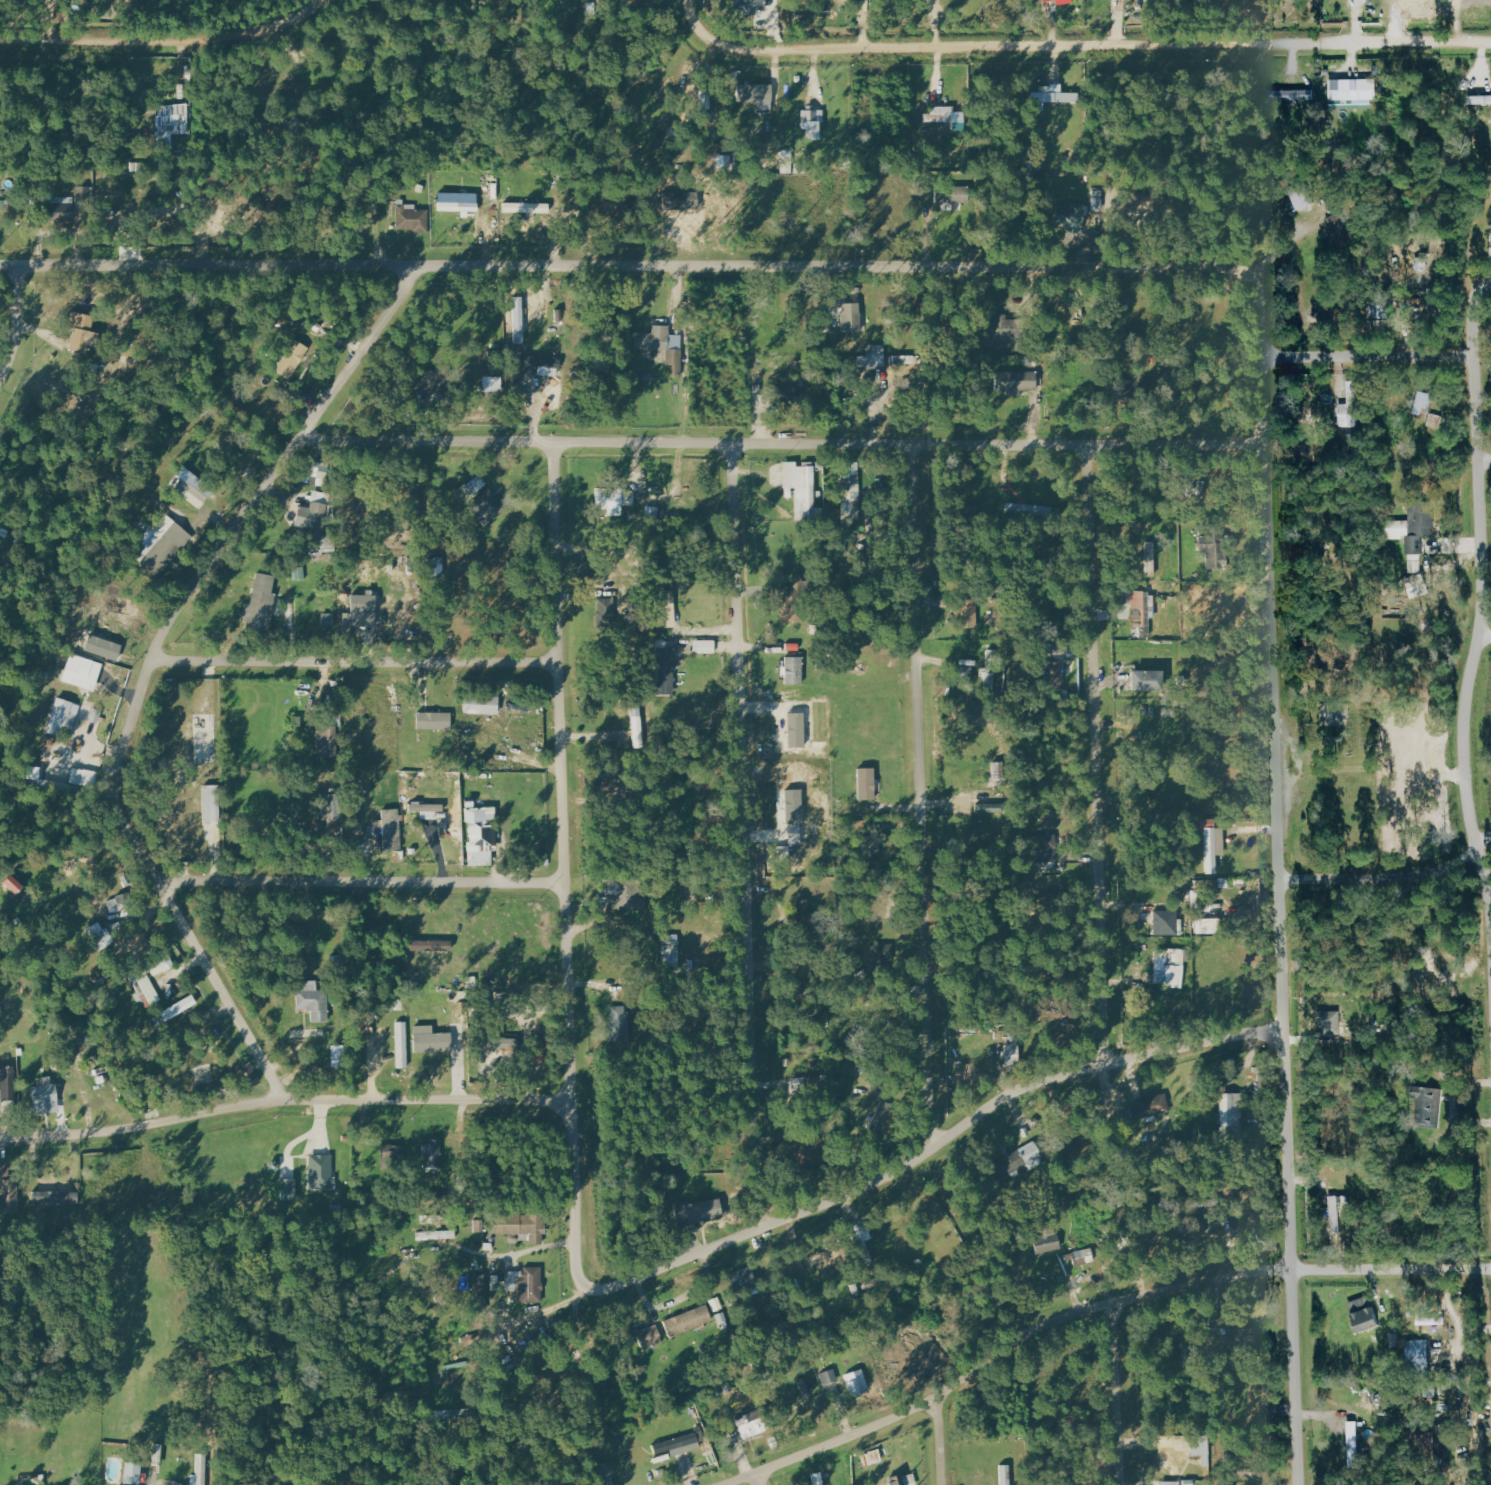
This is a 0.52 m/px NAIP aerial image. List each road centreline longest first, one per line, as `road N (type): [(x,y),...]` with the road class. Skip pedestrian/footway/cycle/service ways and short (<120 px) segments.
road 1 (residential): [(0,265),(1210,268),(1245,278)]
road 2 (residential): [(285,1102),(118,796),(119,774),(170,622),(424,266)]
road 3 (residential): [(301,436),(1266,443)]
road 4 (residential): [(578,1274),(554,442)]
road 5 (residential): [(725,1484),(898,1419),(1073,1316),(1254,1273),(1490,1268)]
road 6 (residential): [(1490,41),(752,52),(707,32)]
road 7 (residential): [(760,1230),(735,445)]
road 8 (residential): [(578,1274),(588,1289),(605,1292),(863,1190),(1015,1092),(1286,1029)]
road 9 (residential): [(935,1149),(912,446)]
road 10 (residential): [(1490,929),(1463,739),(1484,579),(1476,283)]
road 11 (residential): [(1110,1066),(1095,445)]
road 12 (residential): [(1266,443),(1286,1029)]
road 13 (residential): [(0,1139),(141,1129),(267,1103),(572,1104)]
road 14 (residential): [(1286,1029),(1299,1484)]
road 15 (residential): [(153,663),(560,659)]
road 16 (residential): [(163,880),(567,882)]
road 17 (residential): [(0,39),(223,40),(297,17),(316,0)]
road 18 (residential): [(1281,877),(1422,873),(1457,862),(1490,834)]
road 19 (residential): [(1264,355),(1476,355)]
road 20 (residential): [(1124,1484),(1117,1304)]
road 21 (residential): [(1266,443),(1262,310),(1245,278)]

